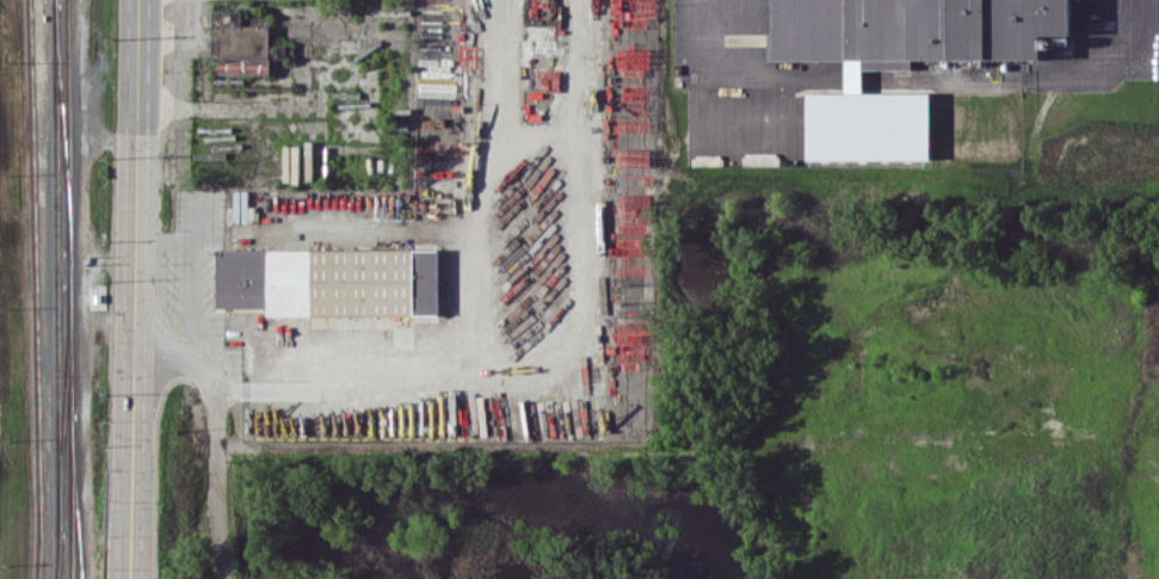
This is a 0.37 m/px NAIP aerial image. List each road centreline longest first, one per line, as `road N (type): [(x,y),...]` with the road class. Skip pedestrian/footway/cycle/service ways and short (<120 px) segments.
road 1 (secondary): [(125,0),(127,578)]

